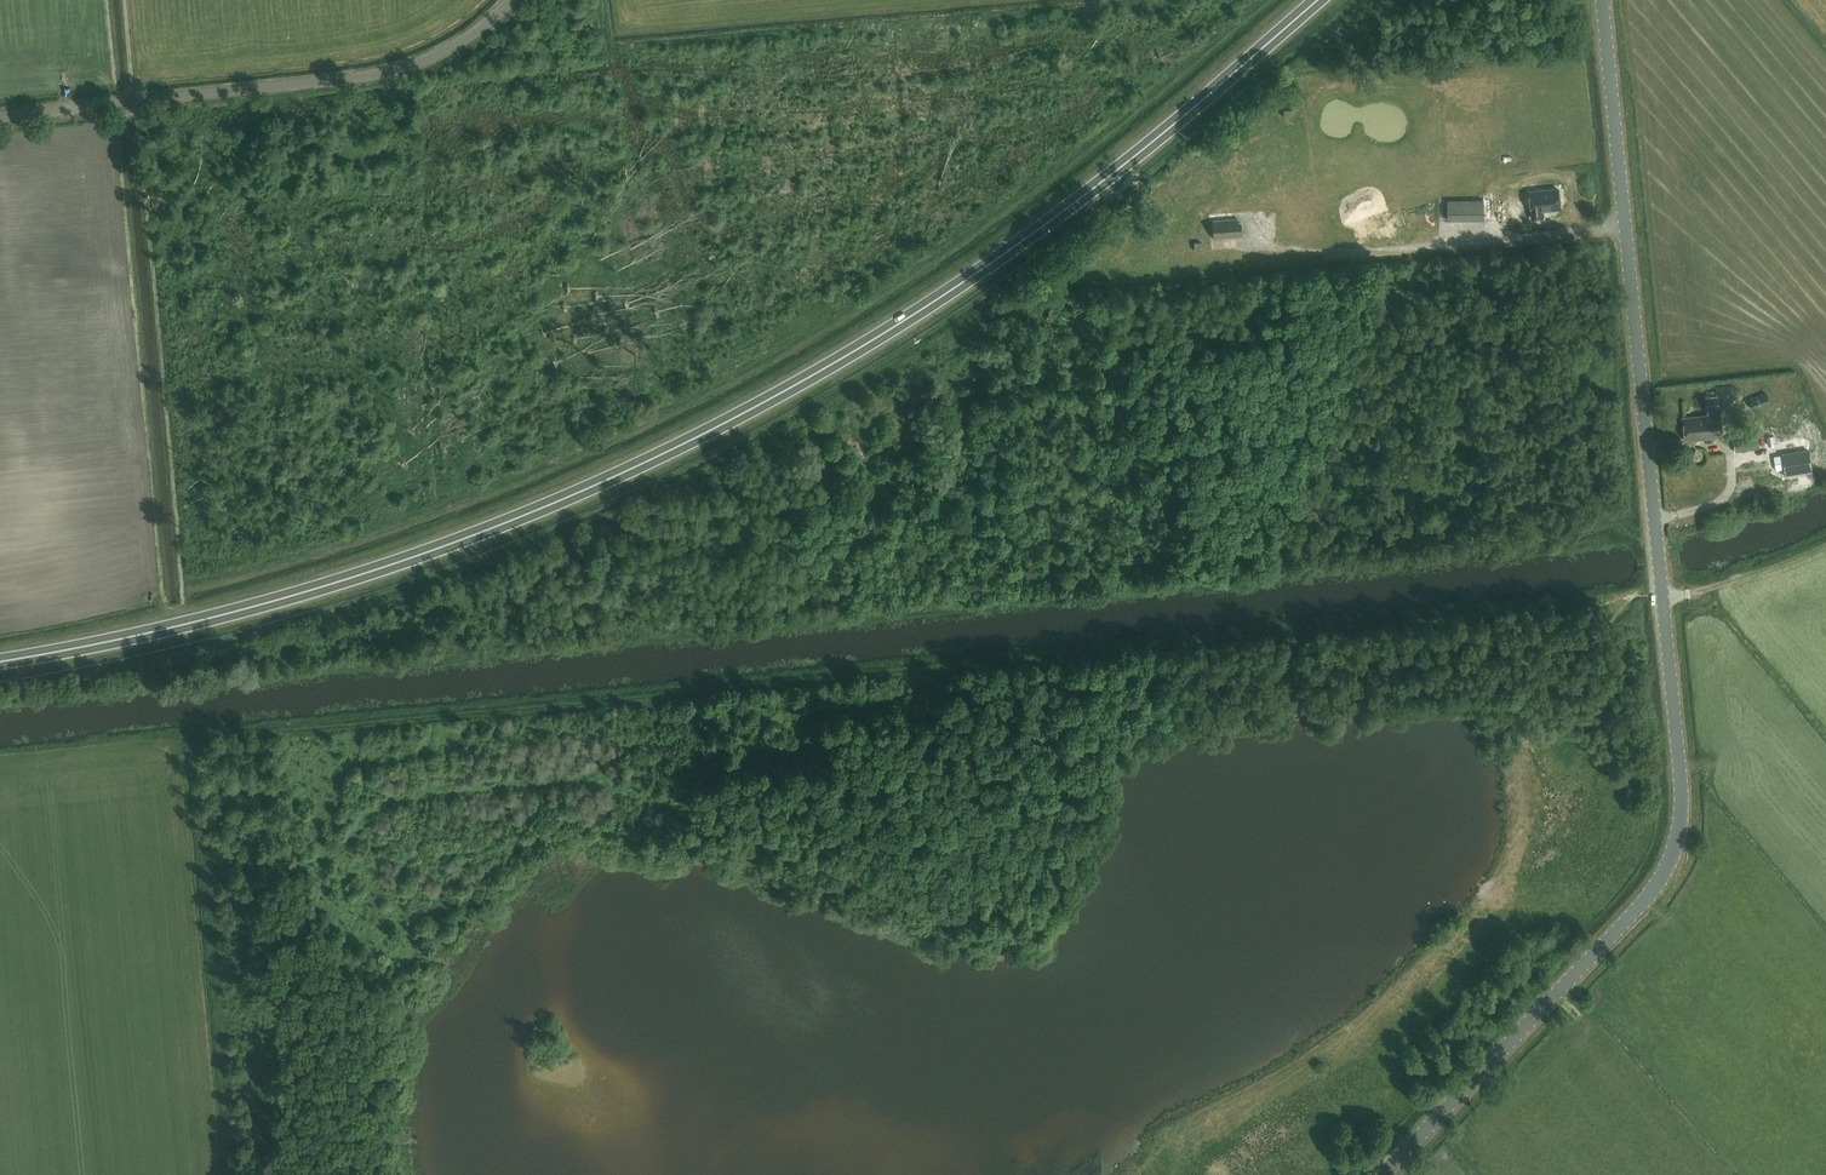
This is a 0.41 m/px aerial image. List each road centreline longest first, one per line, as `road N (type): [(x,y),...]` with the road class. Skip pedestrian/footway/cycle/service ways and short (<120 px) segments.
road 1 (trunk): [(0,662),(204,620),(409,559),(558,501),(734,419),(967,280),(1182,118),(1318,0)]
road 2 (unclassified): [(1395,1174),(1506,1067),(1668,874),(1682,839),(1687,782),(1604,0)]
road 3 (unclassified): [(0,113),(377,72),(436,53),(509,0)]

